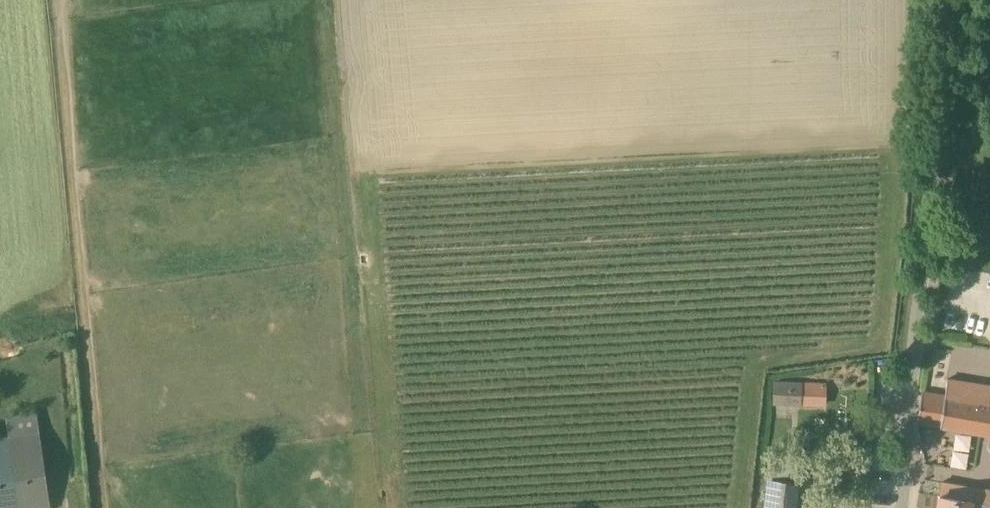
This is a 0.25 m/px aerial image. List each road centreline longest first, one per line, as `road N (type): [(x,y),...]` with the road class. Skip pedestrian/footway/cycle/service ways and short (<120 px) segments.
road 1 (unclassified): [(903,507),(937,0)]

